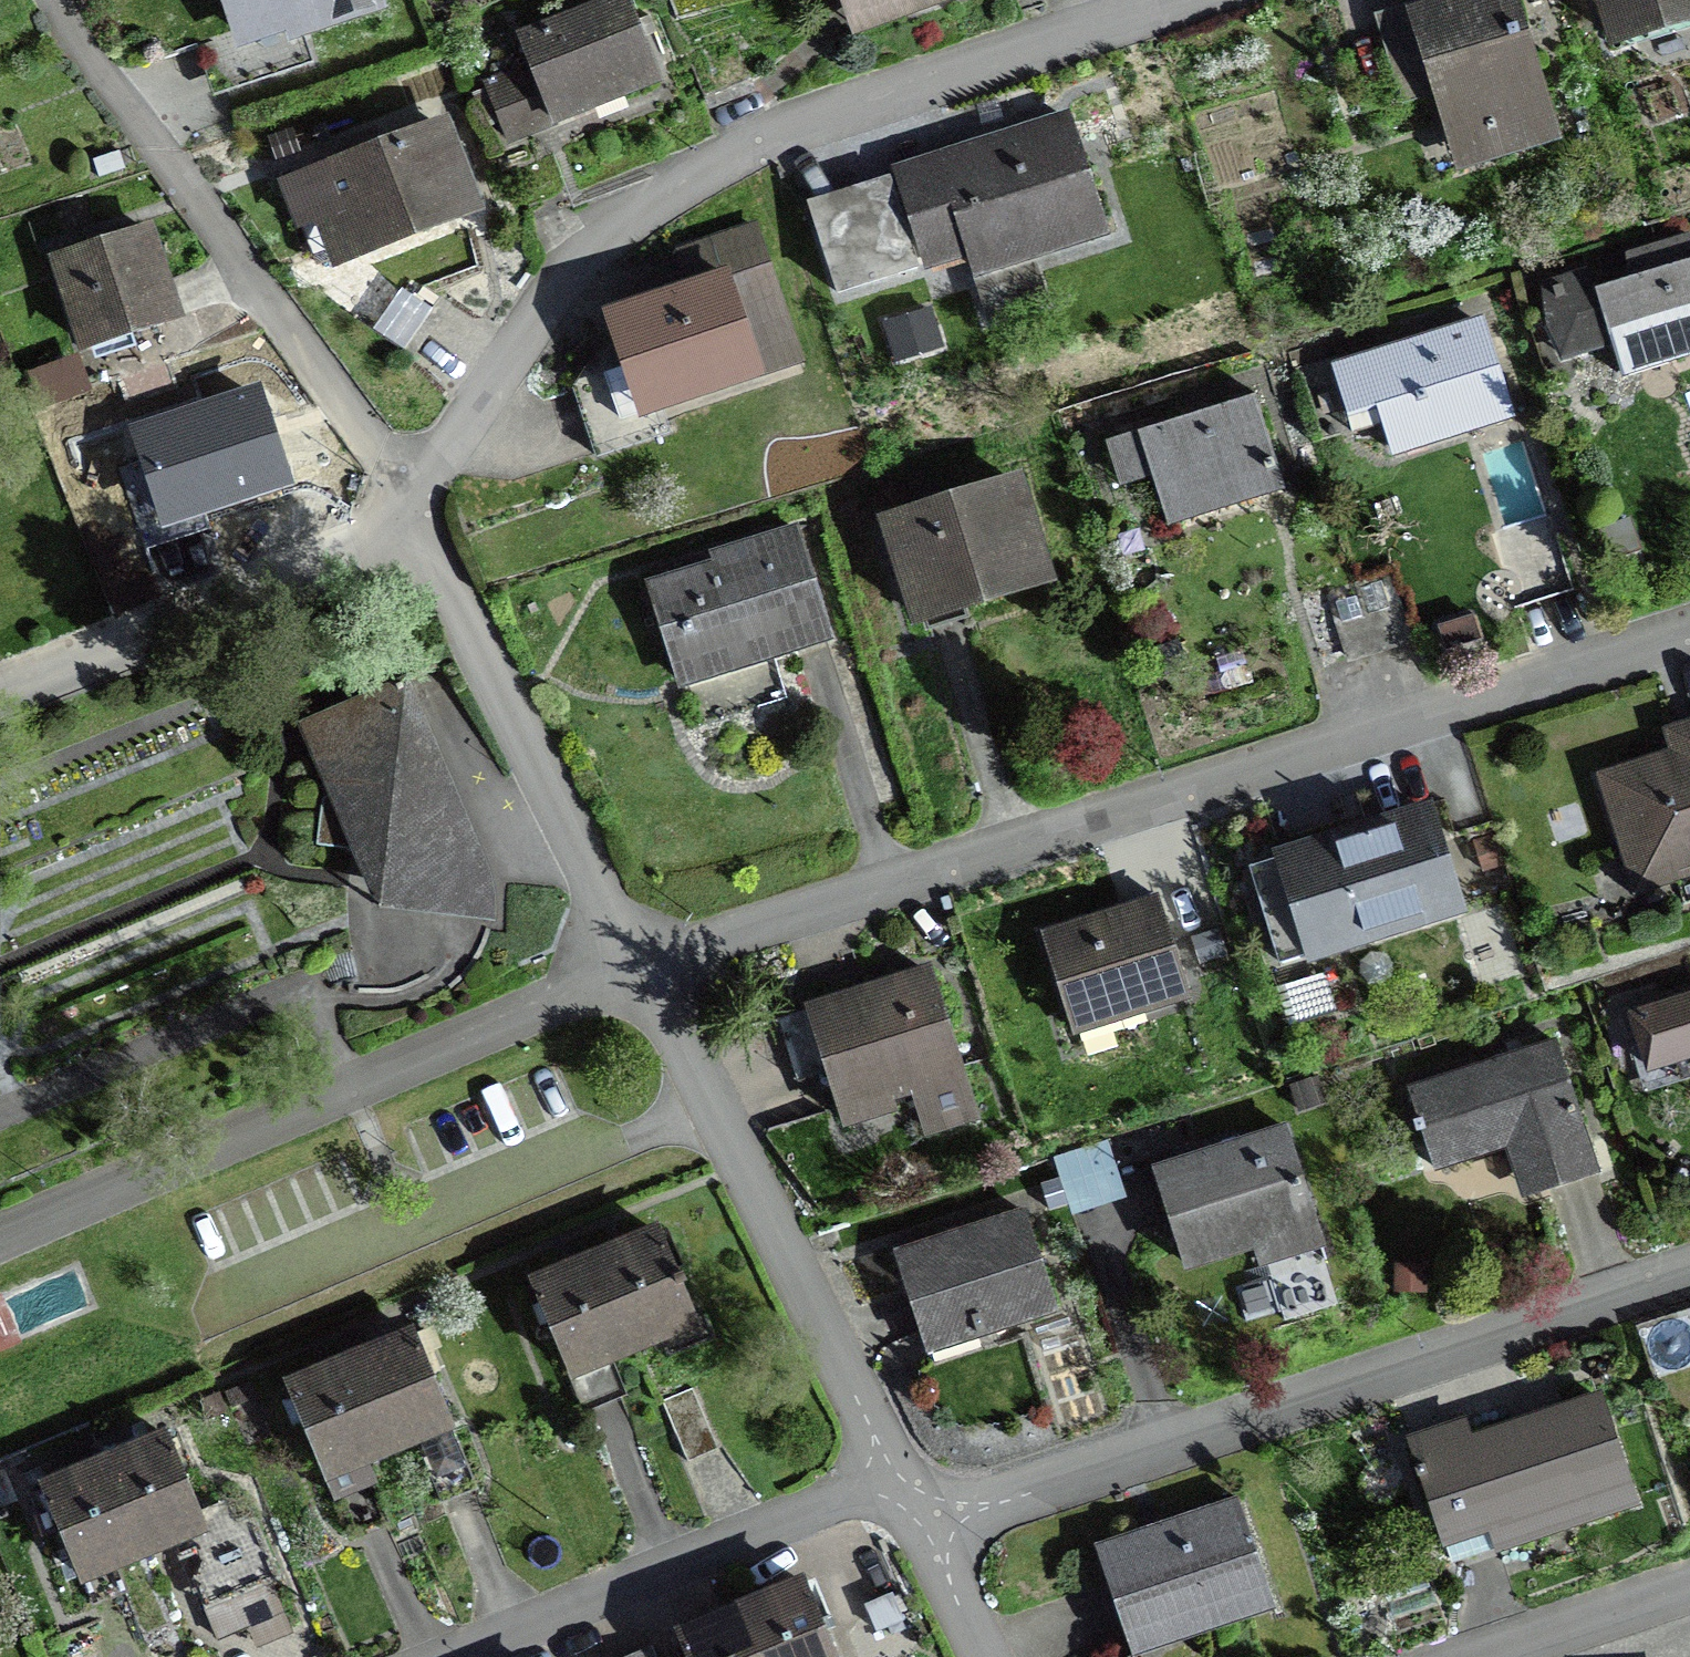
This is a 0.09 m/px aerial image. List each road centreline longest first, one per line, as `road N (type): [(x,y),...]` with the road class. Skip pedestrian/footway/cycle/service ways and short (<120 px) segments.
road 1 (residential): [(641,967),(1689,639)]
road 2 (residential): [(406,503),(529,325),(589,263),(697,184),(802,132),(1222,0)]
road 3 (residential): [(920,1528),(1689,1271)]
road 4 (residential): [(0,1237),(641,967)]
road 5 (residential): [(56,0),(96,68),(351,414),(406,503)]
road 6 (residential): [(641,967),(893,1470)]
road 7 (residential): [(406,503),(641,967)]
road 8 (residential): [(442,1656),(893,1470)]
road 9 (residential): [(0,689),(304,568),(379,533),(406,503)]
road 10 (residential): [(1464,1656),(1689,1582)]
road 11 (residential): [(920,1528),(982,1656)]

